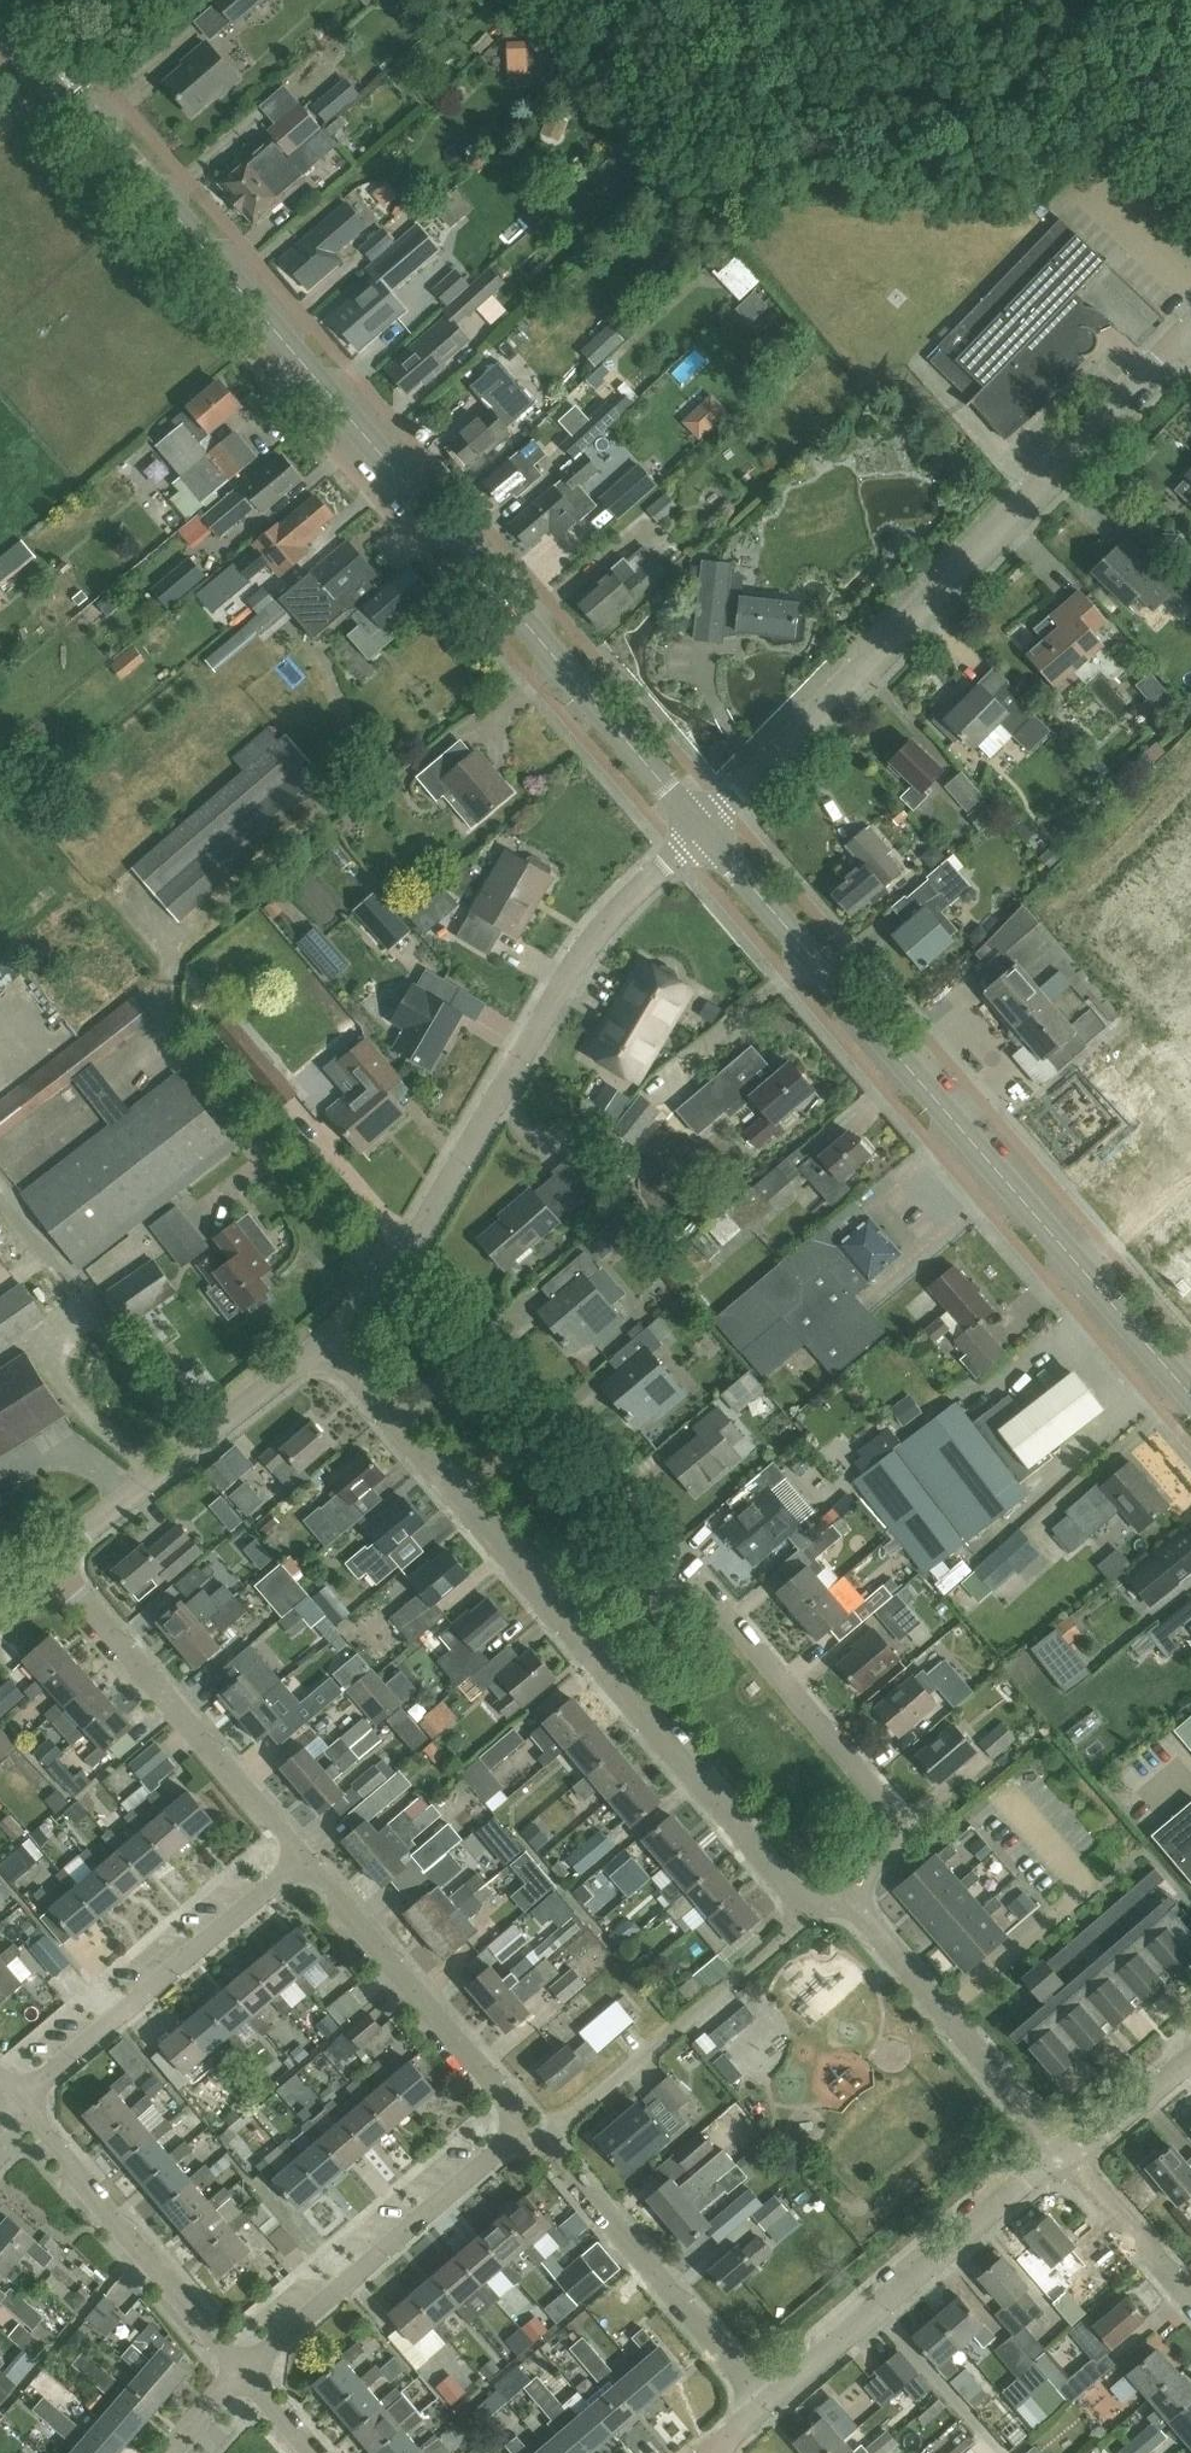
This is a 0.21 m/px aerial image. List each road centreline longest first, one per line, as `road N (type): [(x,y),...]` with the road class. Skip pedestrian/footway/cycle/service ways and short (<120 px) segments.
road 1 (tertiary): [(703,829),(0,10)]
road 2 (tertiary): [(1190,1391),(703,829)]
road 3 (unclassified): [(703,829),(1186,329)]
road 4 (unclassified): [(325,1345),(425,1217),(590,938),(703,829)]
road 5 (residential): [(850,1896),(895,1851),(897,1817),(703,1588),(686,1586),(592,1657)]
road 6 (residential): [(592,1657),(325,1345)]
road 7 (residential): [(311,1856),(45,1559)]
road 8 (residential): [(1066,2157),(770,2405)]
road 9 (residential): [(247,2371),(535,2120)]
road 10 (unclassified): [(24,2101),(311,1856)]
road 11 (residential): [(551,2140),(804,1923),(812,1904)]
road 12 (unclassified): [(45,1559),(325,1345)]
road 13 (residential): [(247,2371),(24,2101)]
road 14 (residential): [(535,2120),(311,1856)]
road 15 (residential): [(770,2405),(551,2140)]
road 16 (residential): [(1066,2157),(850,1896)]
road 17 (residential): [(812,1904),(780,1880),(592,1657)]
road 18 (residential): [(1190,2297),(1066,2157)]
road 19 (residential): [(1190,2056),(1066,2157)]

